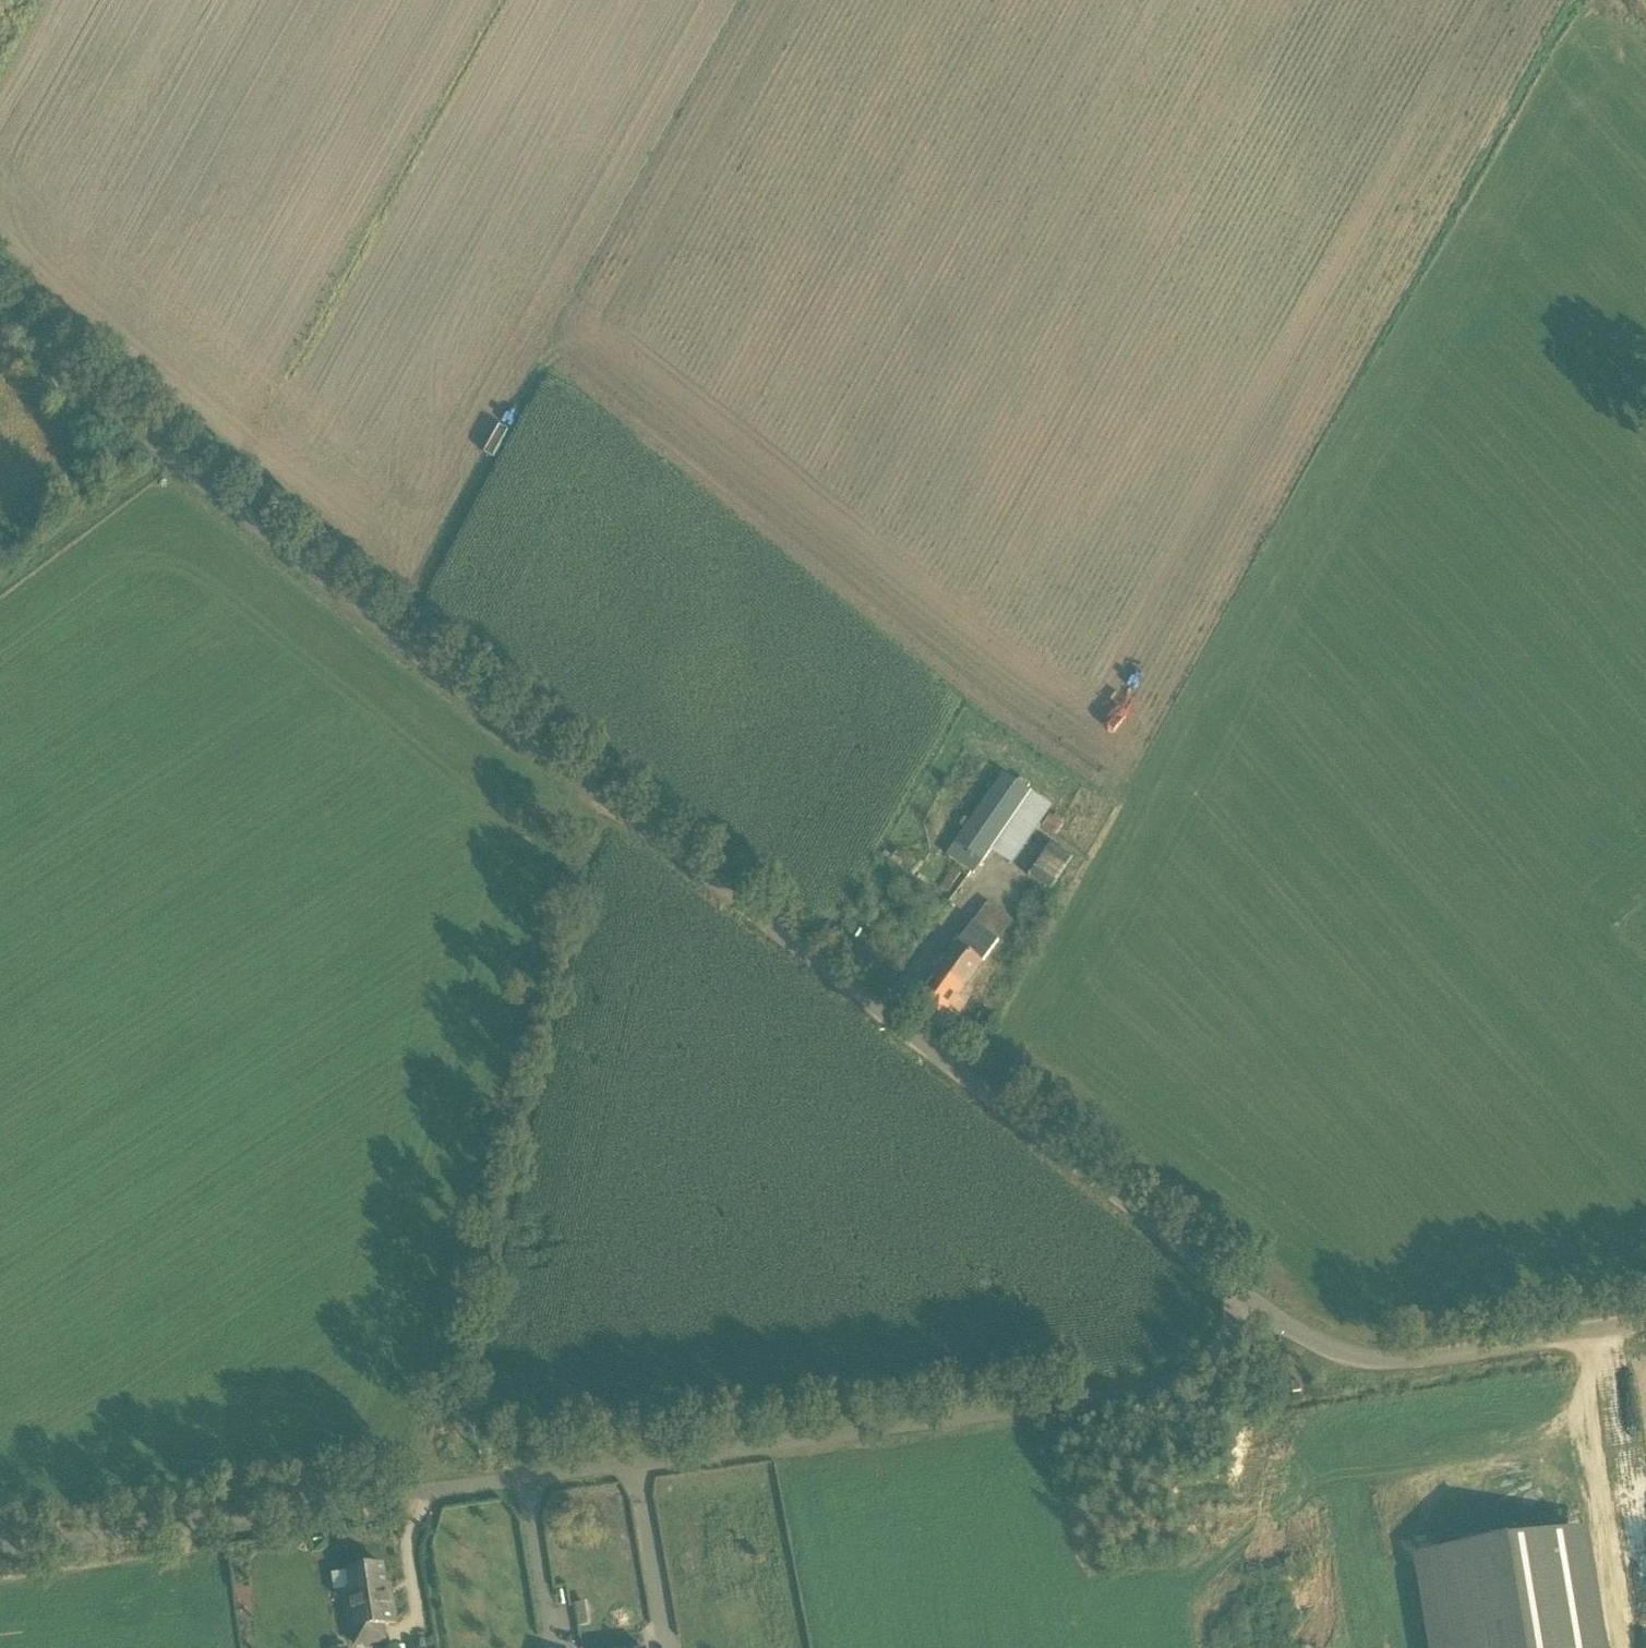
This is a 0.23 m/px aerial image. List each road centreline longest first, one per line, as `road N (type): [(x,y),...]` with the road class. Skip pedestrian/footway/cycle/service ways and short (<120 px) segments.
road 1 (unclassified): [(1249,1308),(52,370),(0,317)]
road 2 (unclassified): [(0,1548),(763,1450),(1133,1394),(1192,1374),(1249,1308)]
road 3 (unclassified): [(1249,1308),(1345,1357),(1382,1366),(1645,1321)]

